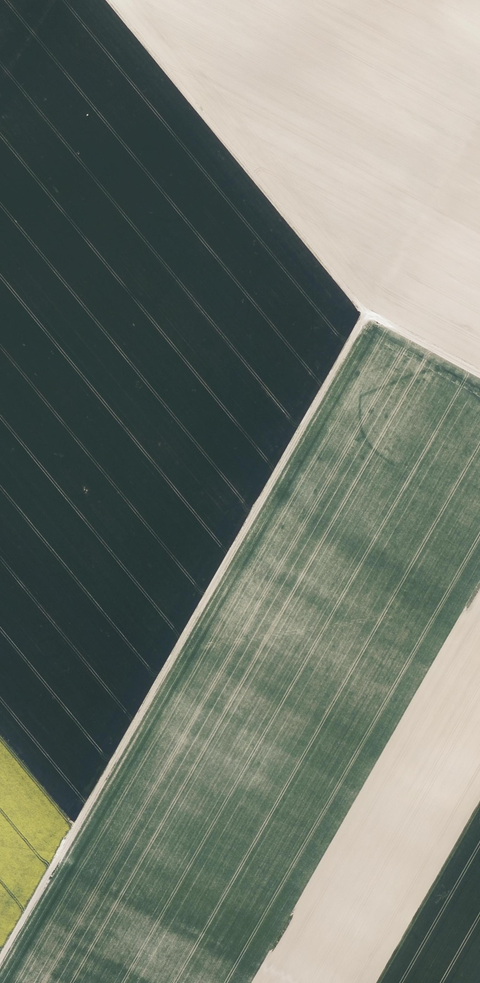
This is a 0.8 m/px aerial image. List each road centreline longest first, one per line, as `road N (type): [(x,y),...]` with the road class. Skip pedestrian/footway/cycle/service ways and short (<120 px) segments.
road 1 (track): [(0,962),(365,319)]
road 2 (track): [(112,0),(365,319)]
road 3 (track): [(479,374),(365,319)]

